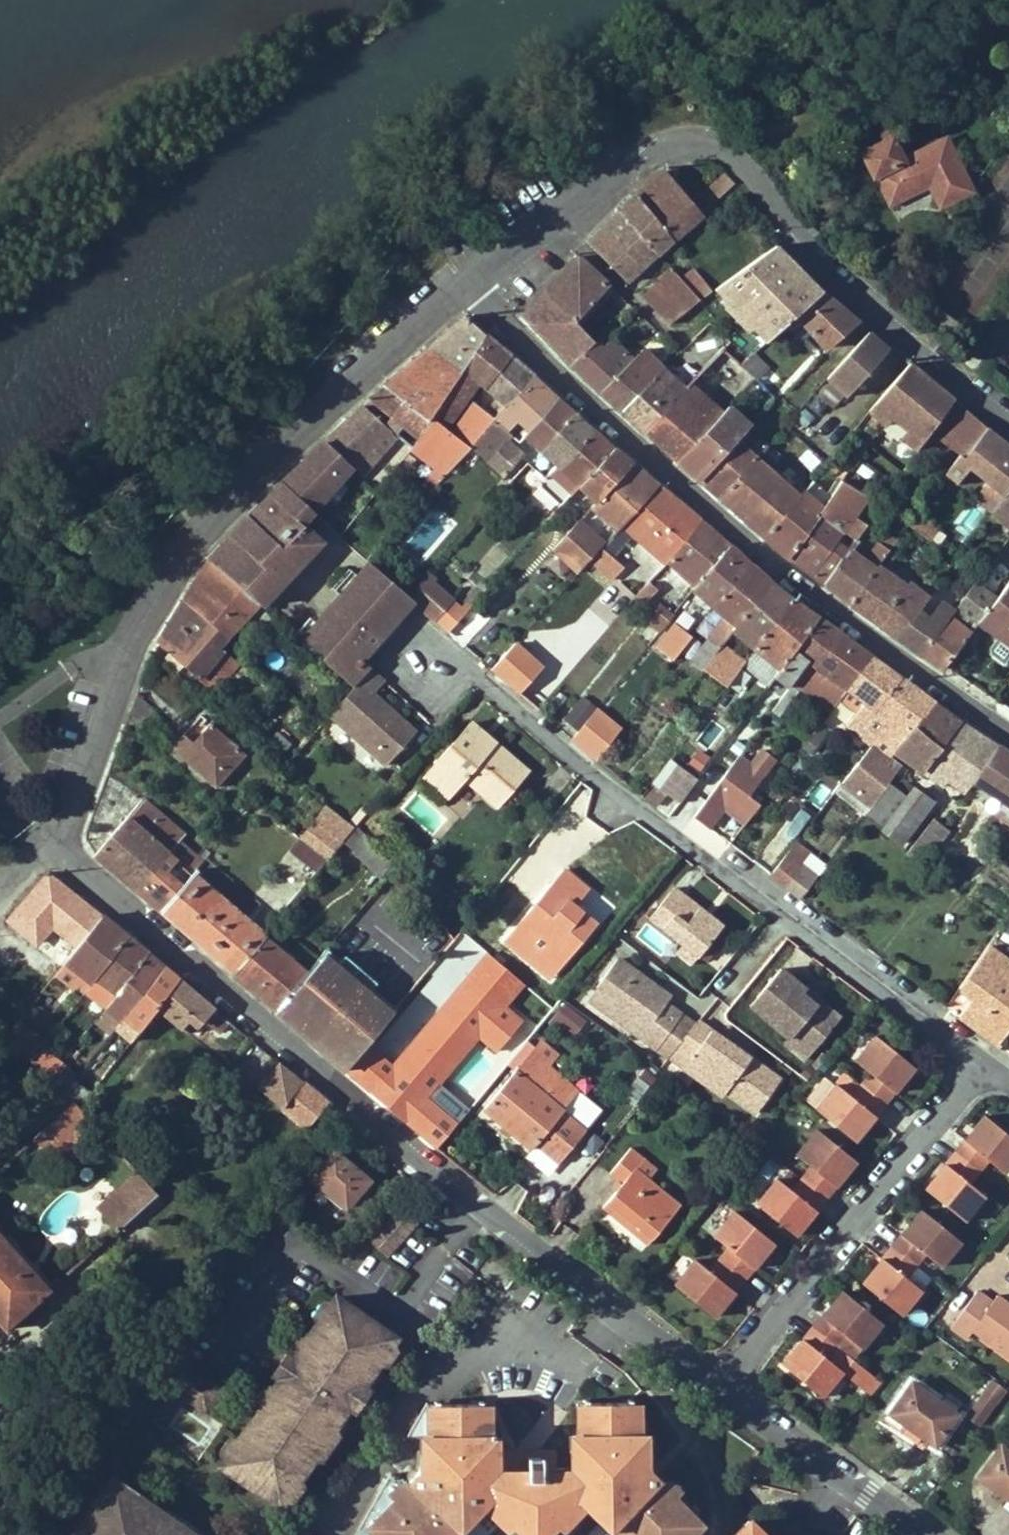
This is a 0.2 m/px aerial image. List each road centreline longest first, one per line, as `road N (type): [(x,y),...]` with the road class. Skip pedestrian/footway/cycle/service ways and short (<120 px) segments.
road 1 (residential): [(53,840),(521,1234),(718,1379)]
road 2 (residential): [(466,277),(631,138),(714,111),(793,230),(1008,412)]
road 3 (residential): [(53,840),(131,636),(196,529),(466,277)]
road 4 (residential): [(466,277),(650,457),(829,605),(1008,727)]
road 5 (residential): [(413,649),(972,1062)]
road 6 (residential): [(718,1379),(972,1062)]
road 7 (residential): [(718,1379),(938,1534)]

